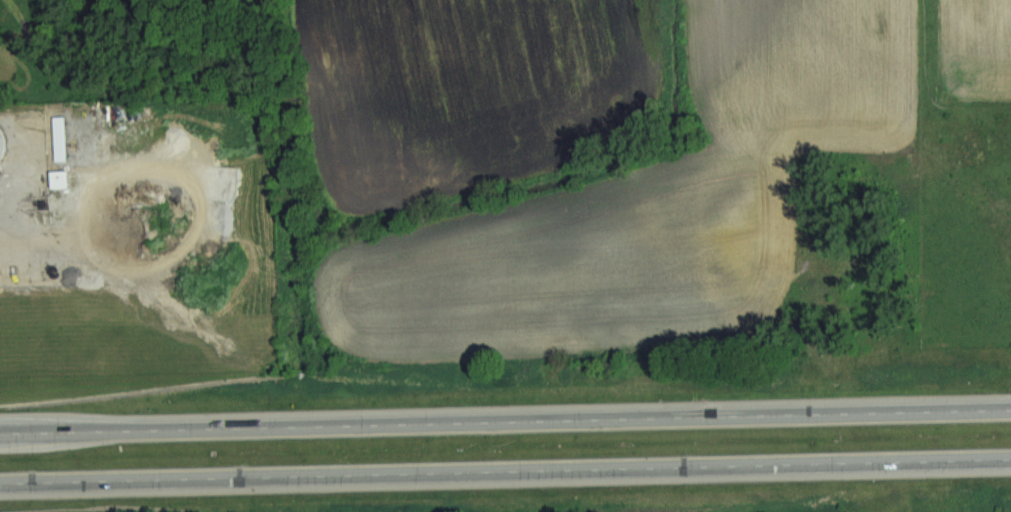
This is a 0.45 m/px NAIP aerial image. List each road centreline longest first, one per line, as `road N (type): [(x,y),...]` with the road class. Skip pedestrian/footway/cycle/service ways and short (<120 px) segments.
road 1 (trunk): [(0,482),(1010,457)]
road 2 (trunk): [(1010,406),(0,431)]

